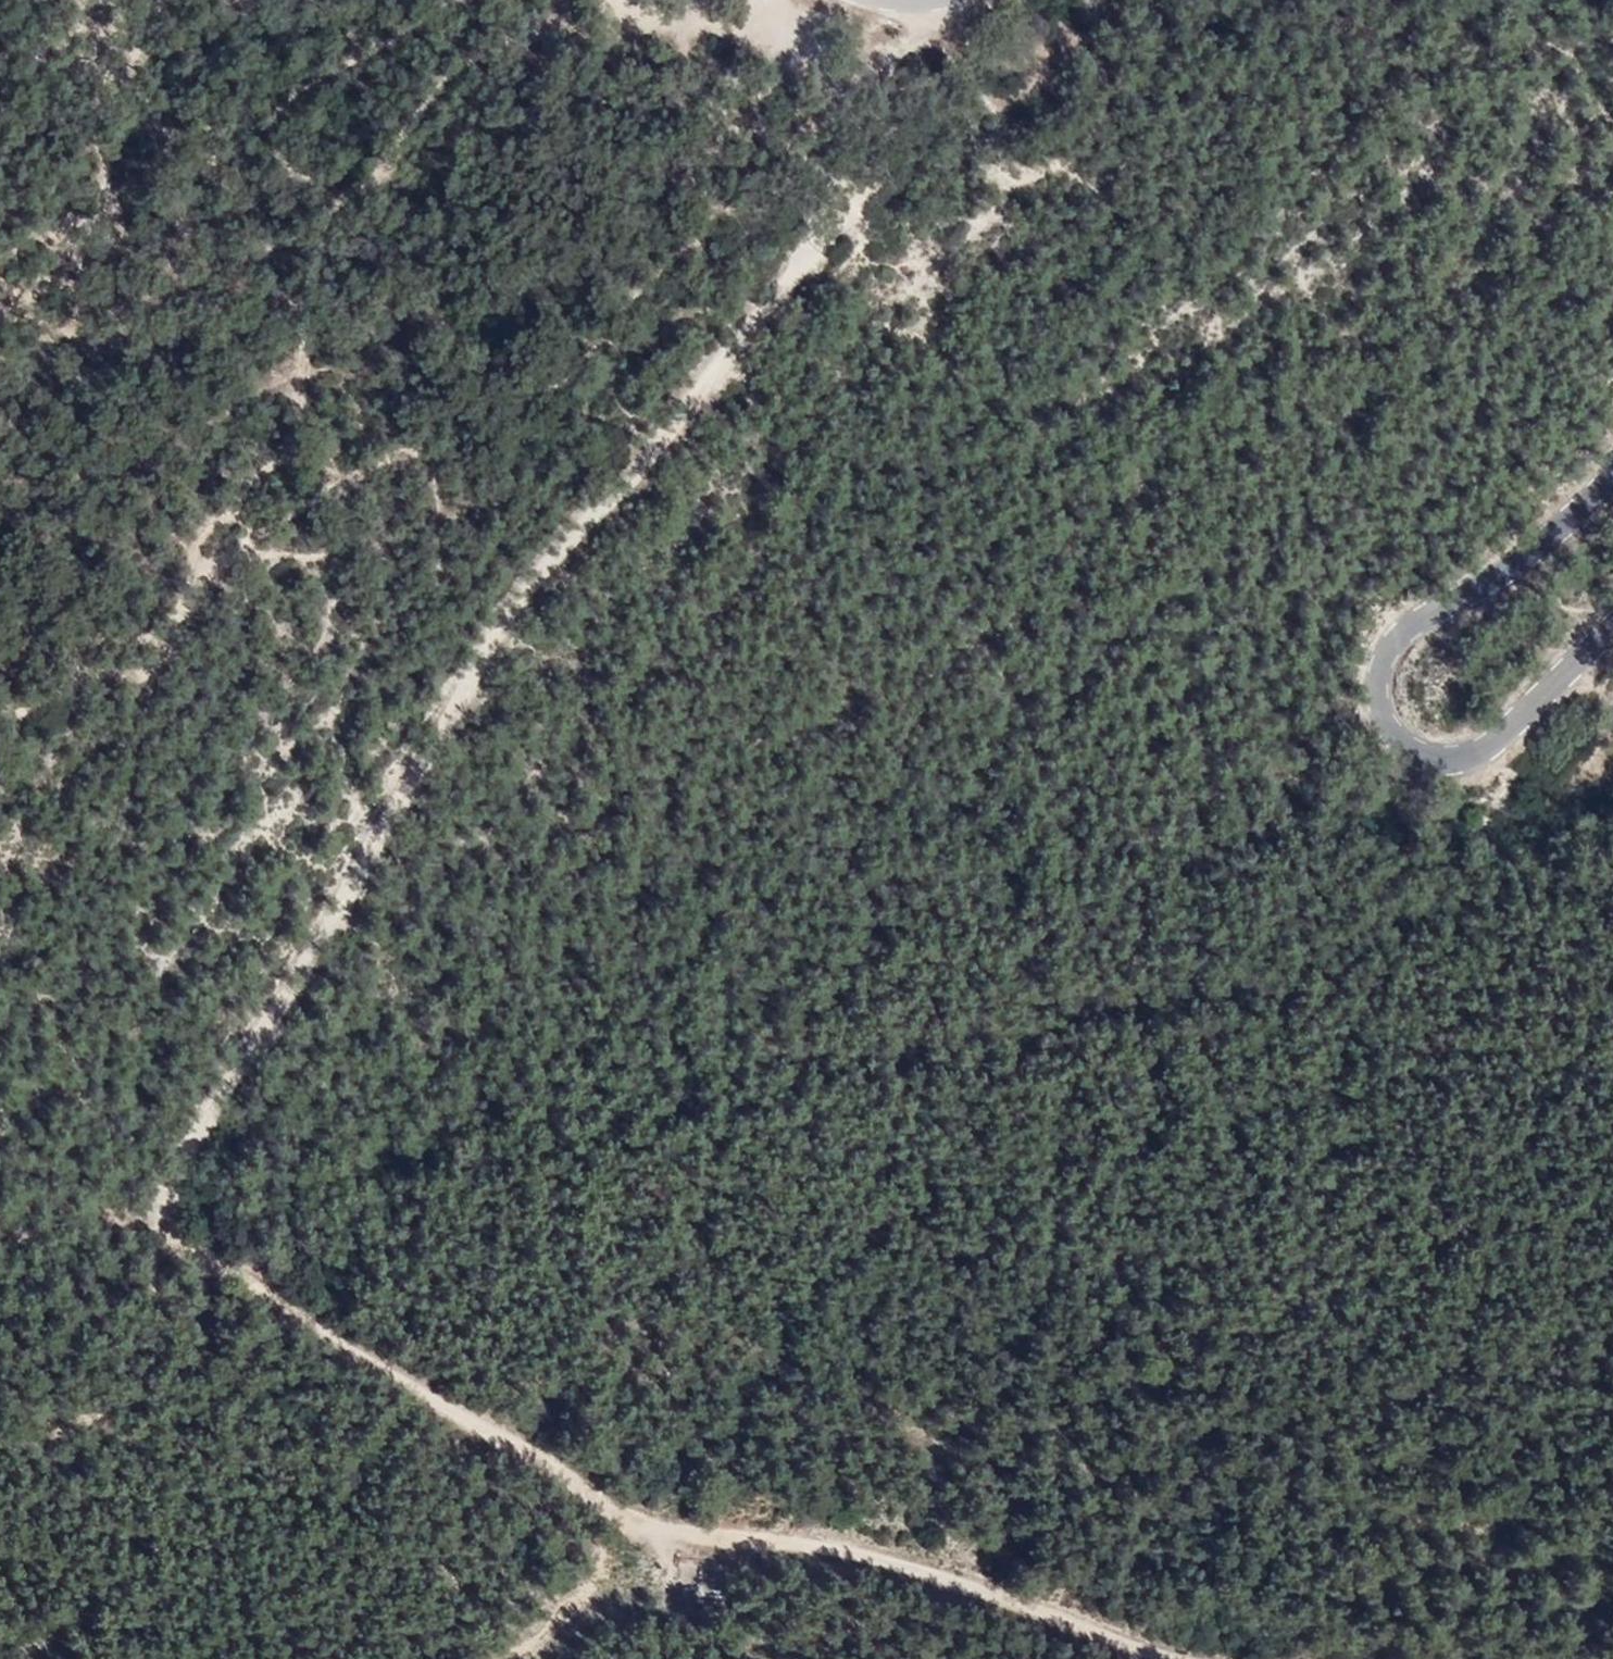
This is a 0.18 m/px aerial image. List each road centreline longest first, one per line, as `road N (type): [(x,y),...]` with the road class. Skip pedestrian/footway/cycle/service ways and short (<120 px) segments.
road 1 (track): [(1212,1658),(872,1554),(659,1531),(218,1256),(182,1205),(196,1142),(463,686),(536,571),(873,163),(937,0)]
road 2 (tertiary): [(1612,475),(1523,557),(1399,633),(1383,663),(1381,708),(1416,751),(1448,758),(1480,752),(1612,627)]

